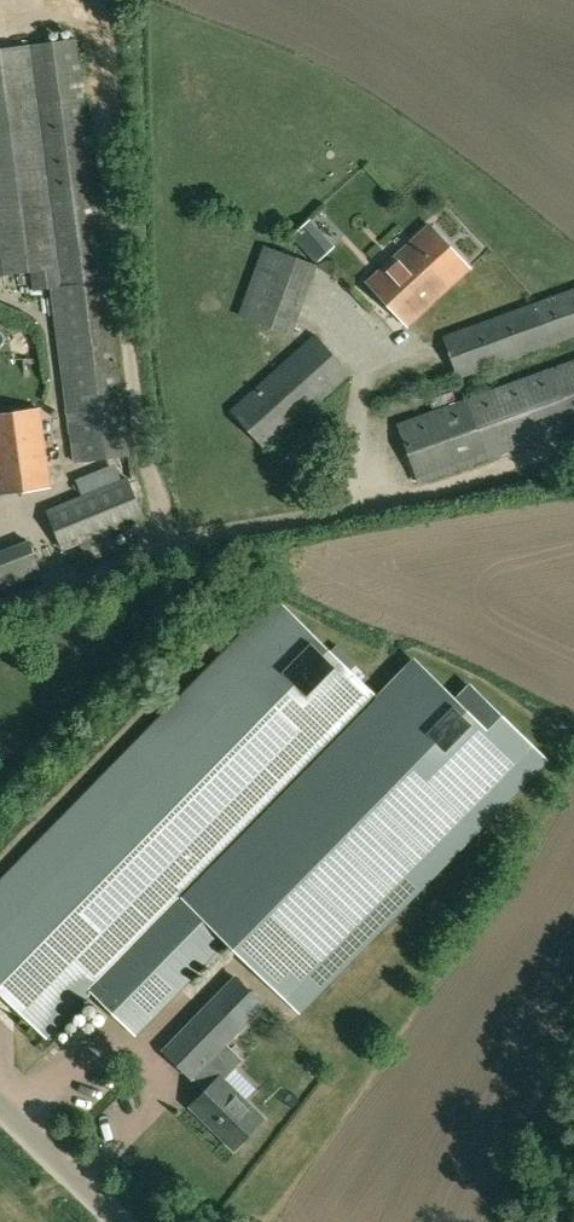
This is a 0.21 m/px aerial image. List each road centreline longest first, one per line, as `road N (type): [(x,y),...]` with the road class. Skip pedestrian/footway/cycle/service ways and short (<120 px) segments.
road 1 (unclassified): [(0,609),(154,552),(401,504),(573,442)]
road 2 (unclassified): [(122,1221),(0,1104)]

